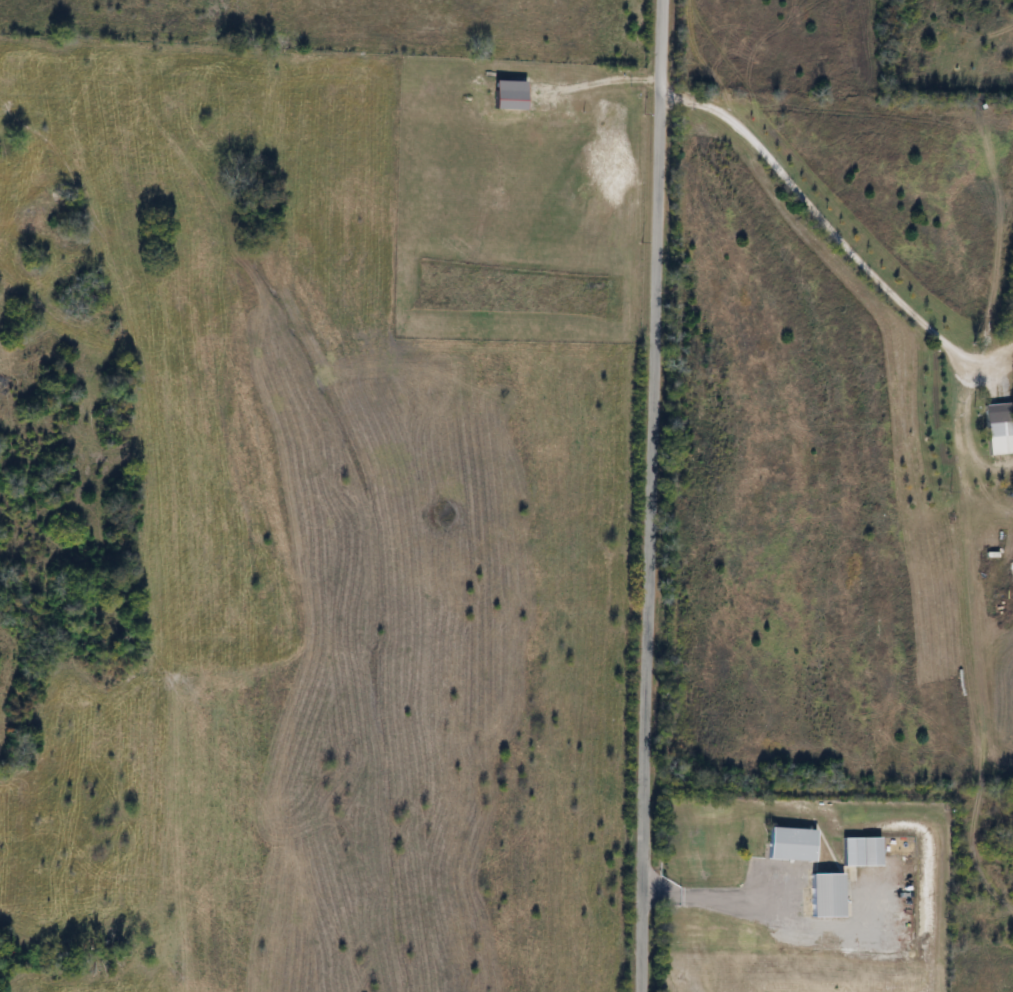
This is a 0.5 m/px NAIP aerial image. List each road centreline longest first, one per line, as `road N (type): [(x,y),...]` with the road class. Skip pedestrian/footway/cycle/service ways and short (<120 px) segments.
road 1 (residential): [(641,991),(663,0)]
road 2 (track): [(659,97),(703,98),(941,349),(967,358),(1012,341)]

